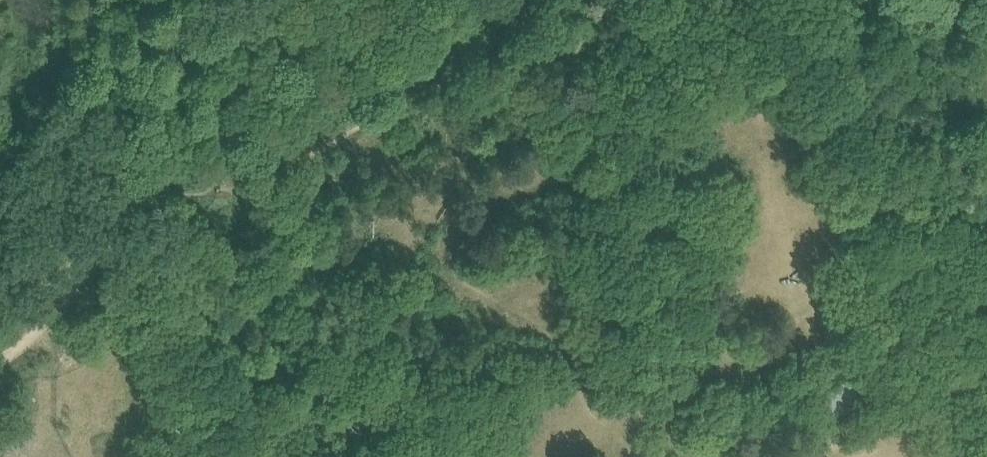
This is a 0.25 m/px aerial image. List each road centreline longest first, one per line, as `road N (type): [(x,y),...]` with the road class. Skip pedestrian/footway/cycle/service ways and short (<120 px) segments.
road 1 (track): [(138,195),(202,180),(363,89),(472,0)]
road 2 (track): [(0,362),(44,323),(138,195)]
road 3 (track): [(138,195),(177,0)]

